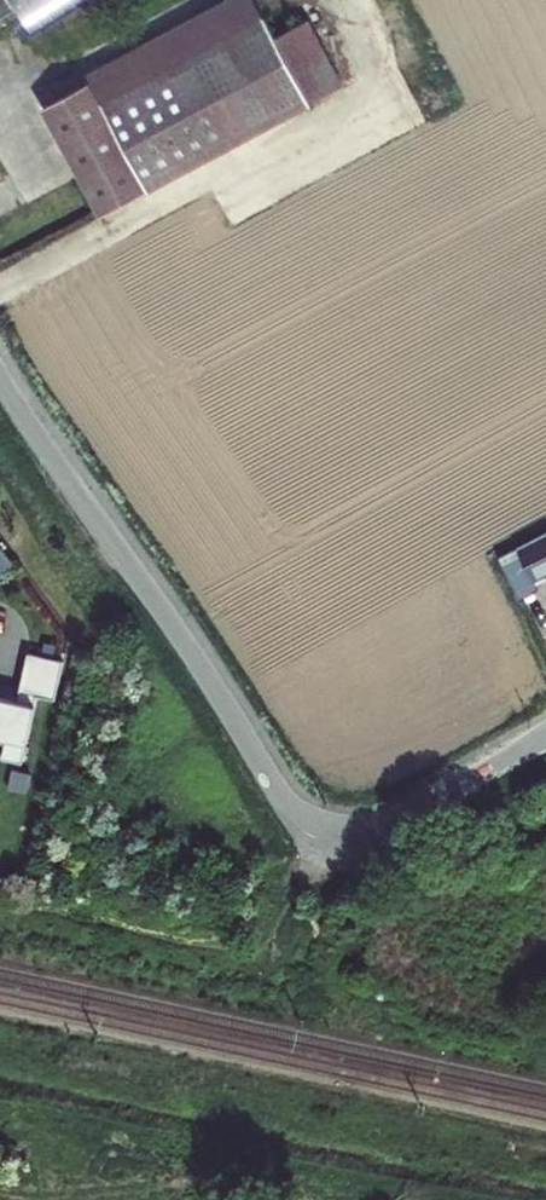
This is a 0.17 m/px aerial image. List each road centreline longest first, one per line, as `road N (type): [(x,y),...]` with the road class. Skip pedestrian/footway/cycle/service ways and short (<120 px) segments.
road 1 (unclassified): [(0,382),(297,813),(345,829),(388,821),(545,736)]

